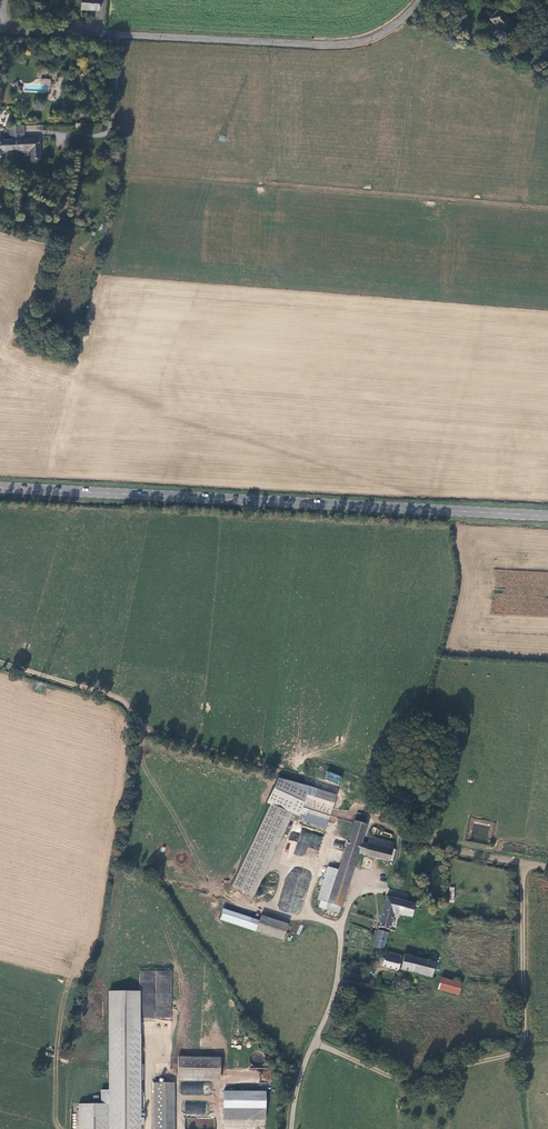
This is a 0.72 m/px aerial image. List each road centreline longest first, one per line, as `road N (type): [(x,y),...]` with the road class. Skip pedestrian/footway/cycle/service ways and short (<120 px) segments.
road 1 (track): [(0,662),(124,702),(149,737),(295,772),(401,836),(393,869),(361,886),(337,986)]
road 2 (primary): [(547,516),(0,488)]
road 3 (tertiary): [(421,0),(386,31),(346,44),(3,26)]
road 4 (track): [(524,864),(524,1034),(512,1053),(401,1081),(316,1042)]
road 5 (track): [(547,209),(271,183)]
road 6 (unclassified): [(337,986),(300,1081),(292,1128)]

